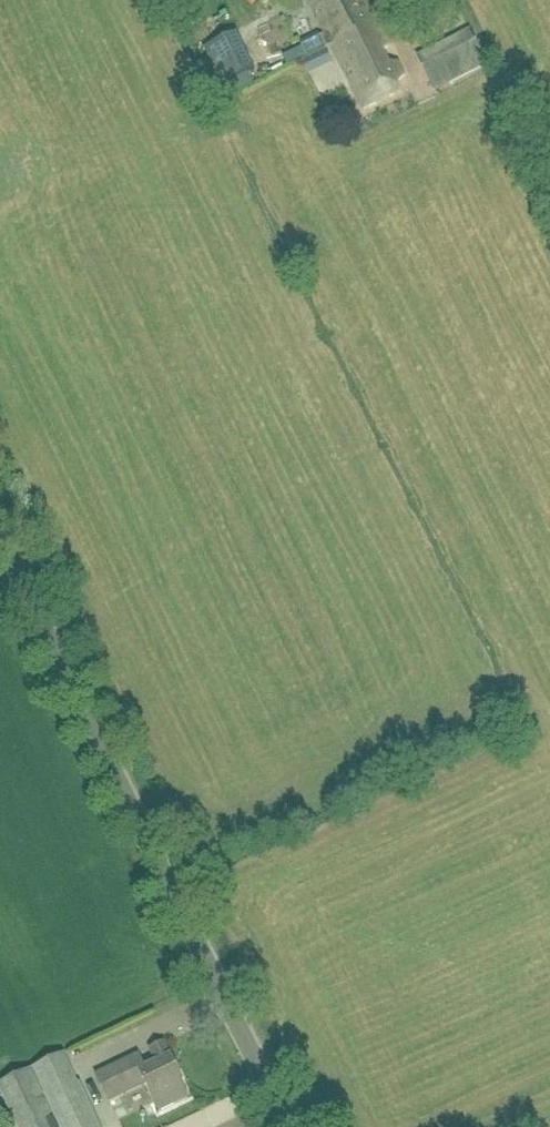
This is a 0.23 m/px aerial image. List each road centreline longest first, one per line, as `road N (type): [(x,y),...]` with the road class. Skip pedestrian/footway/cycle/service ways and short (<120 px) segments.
road 1 (unclassified): [(294,1126),(0,537)]

